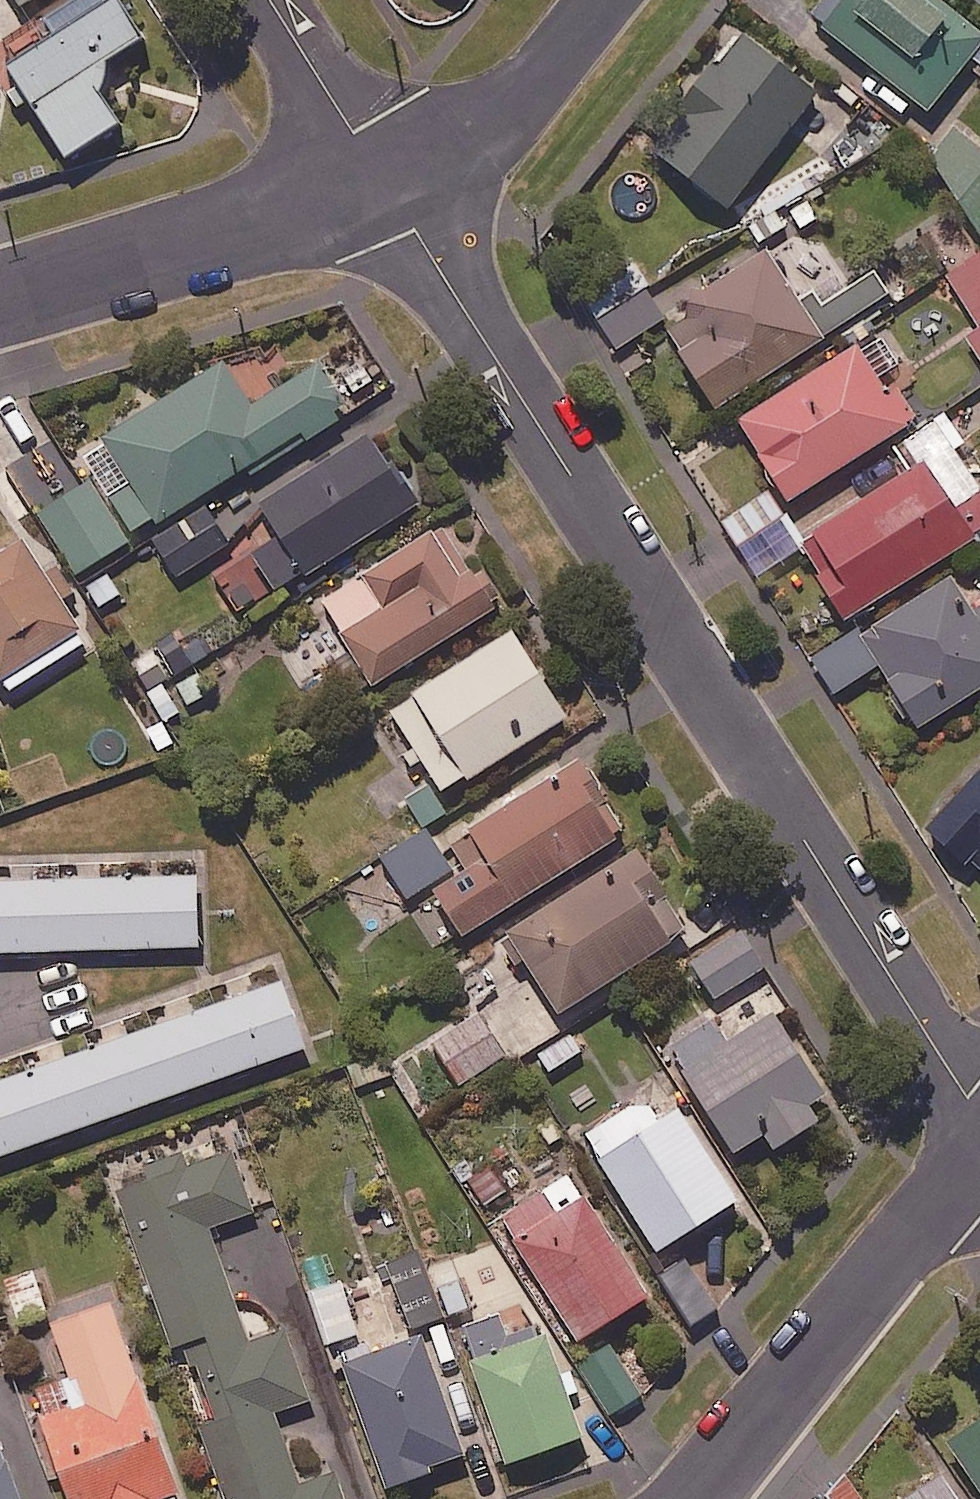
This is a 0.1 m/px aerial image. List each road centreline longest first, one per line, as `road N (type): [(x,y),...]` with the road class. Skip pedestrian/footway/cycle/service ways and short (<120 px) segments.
road 1 (residential): [(979,1122),(383,177)]
road 2 (residential): [(979,1145),(702,1498)]
road 3 (residential): [(0,295),(383,177)]
road 4 (residential): [(383,177),(471,133),(523,92),(600,0)]
road 5 (residential): [(383,177),(270,0)]

